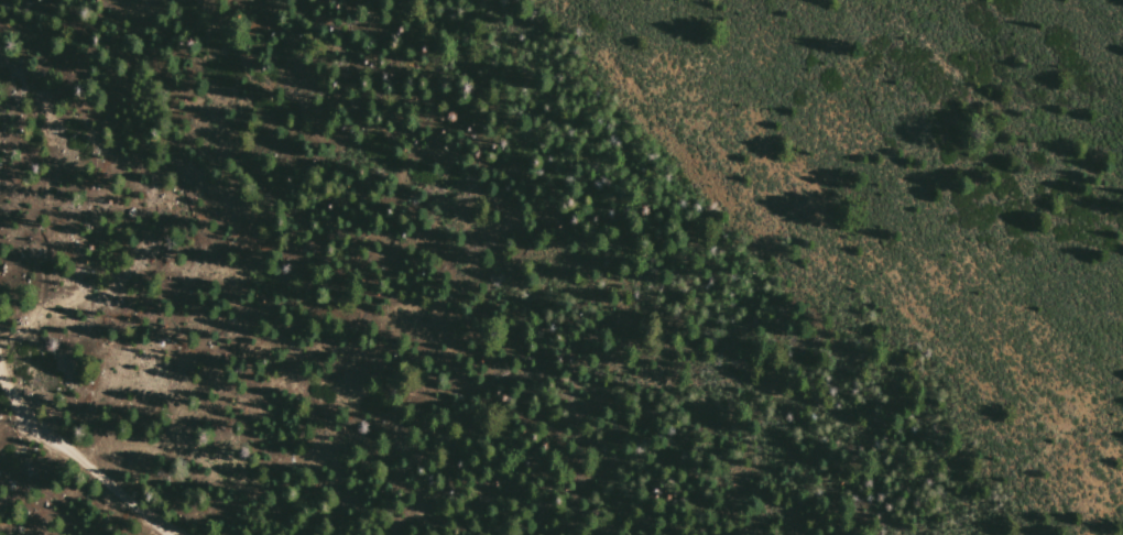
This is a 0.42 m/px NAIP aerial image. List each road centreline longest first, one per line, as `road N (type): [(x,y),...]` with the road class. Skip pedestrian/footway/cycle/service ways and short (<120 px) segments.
road 1 (track): [(192,534),(28,422),(0,362)]

